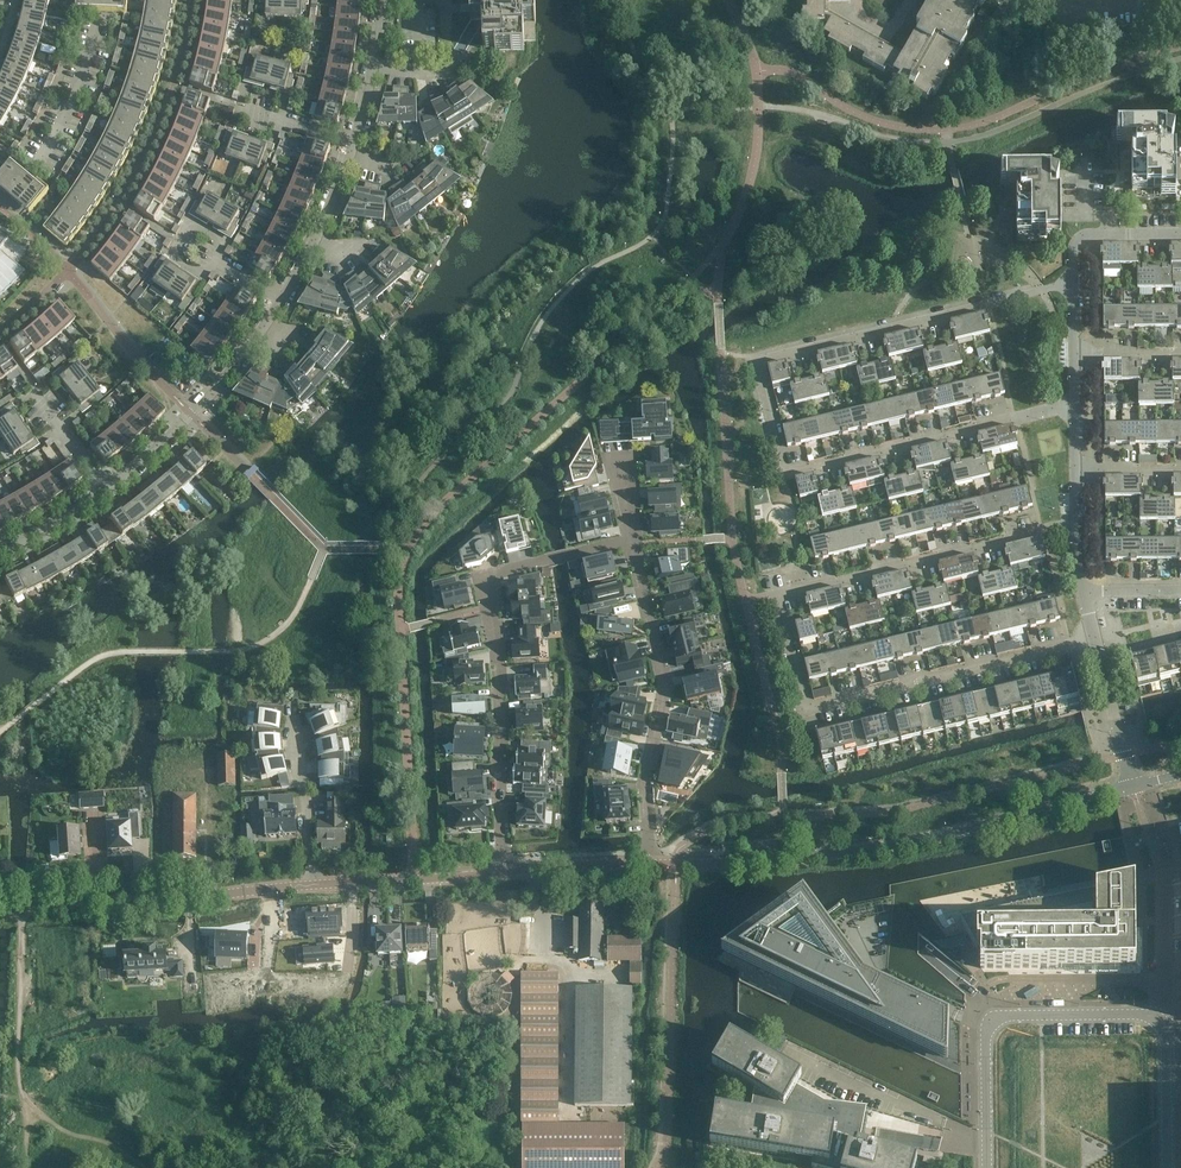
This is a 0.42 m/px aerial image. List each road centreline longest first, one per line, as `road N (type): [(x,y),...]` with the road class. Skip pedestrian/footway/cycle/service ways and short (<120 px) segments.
road 1 (residential): [(1097,641),(807,709),(779,601),(790,592),(1077,525)]
road 2 (unclassified): [(0,911),(502,872)]
road 3 (unclassified): [(653,865),(891,846),(1132,785)]
road 4 (residential): [(636,543),(537,562),(489,581),(498,648),(502,872)]
road 5 (residential): [(781,472),(761,357),(1072,287)]
road 6 (residential): [(636,543),(666,678),(646,783),(653,865)]
road 7 (unclassified): [(1165,1028),(1151,1016),(994,1021),(988,1167)]
road 8 (residential): [(781,472),(1077,403)]
road 9 (residential): [(108,490),(191,413),(282,302)]
road 10 (residential): [(102,0),(85,78),(40,165)]
road 11 (residential): [(282,302),(326,223),(354,145)]
road 12 (residential): [(1072,287),(1079,237),(1180,233)]
road 13 (unclassified): [(502,872),(653,865)]
road 14 (unclassified): [(1165,1028),(1163,878)]
road 15 (residential): [(1132,785),(1097,641)]
road 16 (residential): [(213,260),(224,242),(189,221),(169,255),(203,276)]
road 17 (residential): [(0,555),(108,490)]

